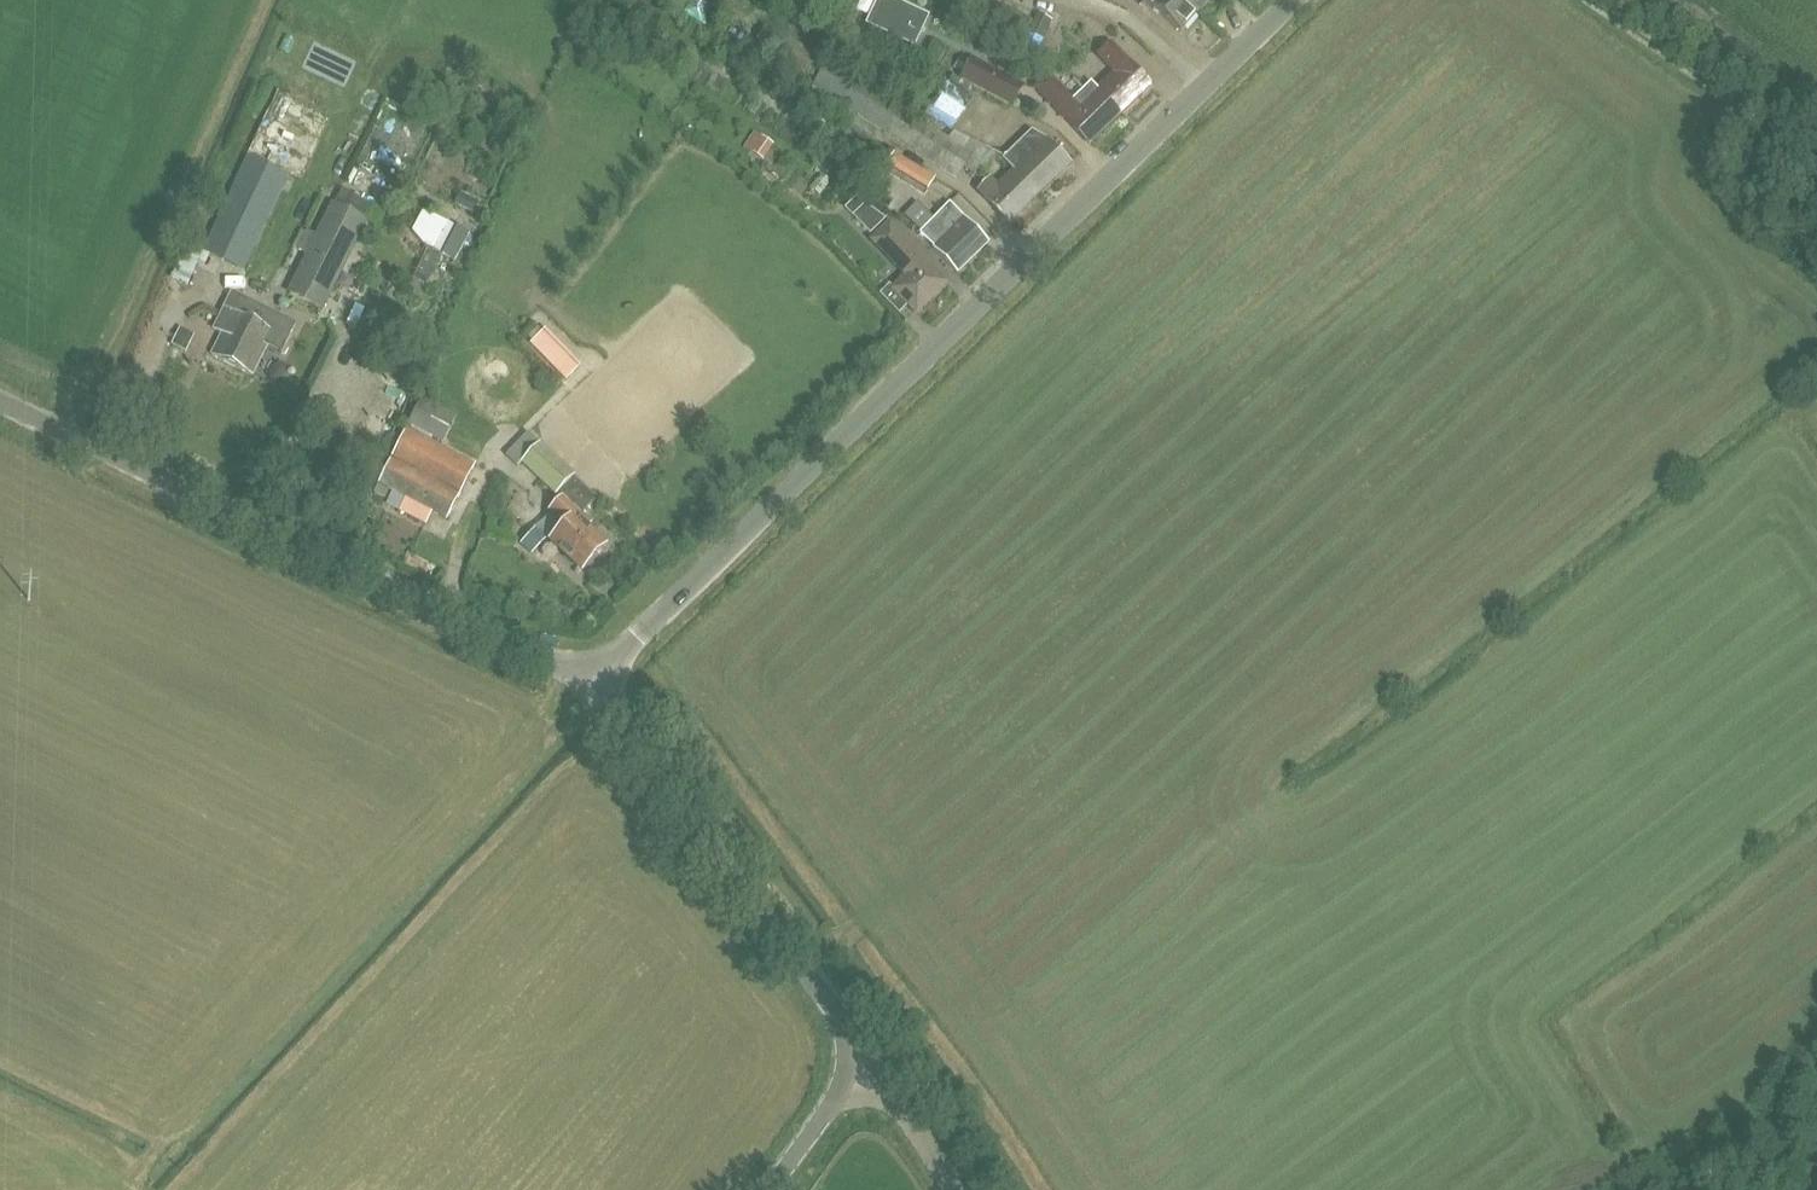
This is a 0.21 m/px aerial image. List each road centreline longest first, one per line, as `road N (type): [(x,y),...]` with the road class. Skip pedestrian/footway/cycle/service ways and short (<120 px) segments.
road 1 (unclassified): [(588,683),(1302,0)]
road 2 (unclassified): [(588,683),(0,403)]
road 3 (unclassified): [(842,1072),(839,1026),(826,1003),(633,754),(588,683)]
road 4 (track): [(453,618),(449,580),(458,536),(494,454),(514,431)]
road 5 (unclassified): [(953,1189),(905,1113),(842,1072)]
road 6 (unclassified): [(770,1189),(840,1090),(842,1072)]

